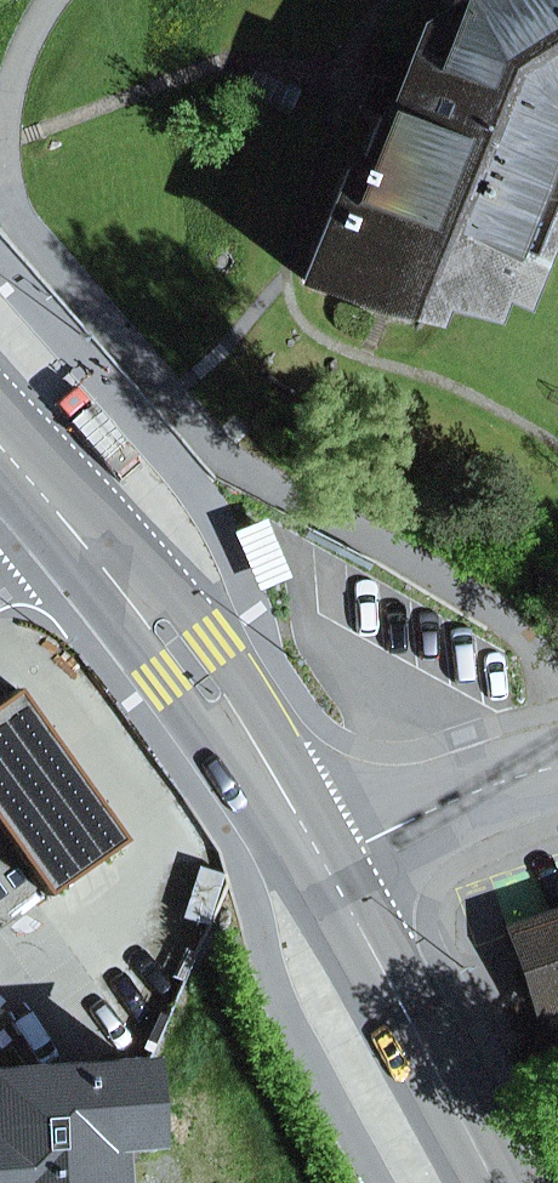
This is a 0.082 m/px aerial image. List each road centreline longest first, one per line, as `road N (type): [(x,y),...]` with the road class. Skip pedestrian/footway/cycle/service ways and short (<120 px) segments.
road 1 (primary): [(35,484),(187,659),(272,776),(313,855)]
road 2 (primary): [(313,855),(486,1182)]
road 3 (residential): [(313,855),(557,763)]

